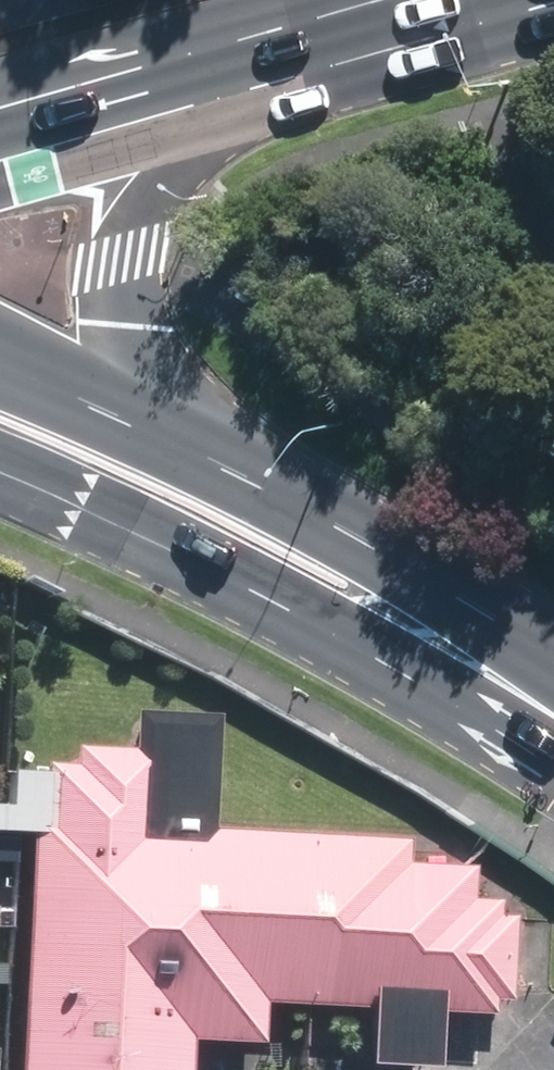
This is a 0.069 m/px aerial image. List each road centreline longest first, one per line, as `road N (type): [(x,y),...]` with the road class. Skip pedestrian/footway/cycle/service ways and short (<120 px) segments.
road 1 (secondary): [(530,701),(401,676),(128,527),(0,472)]
road 2 (primary): [(245,91),(146,206),(131,245),(123,325),(137,365),(170,413),(257,485)]
road 3 (secondary): [(257,485),(417,578),(488,642),(530,701)]
road 4 (primary): [(553,1),(245,91)]
road 5 (secondary): [(0,369),(257,485)]
road 6 (primary): [(245,91),(0,158)]

